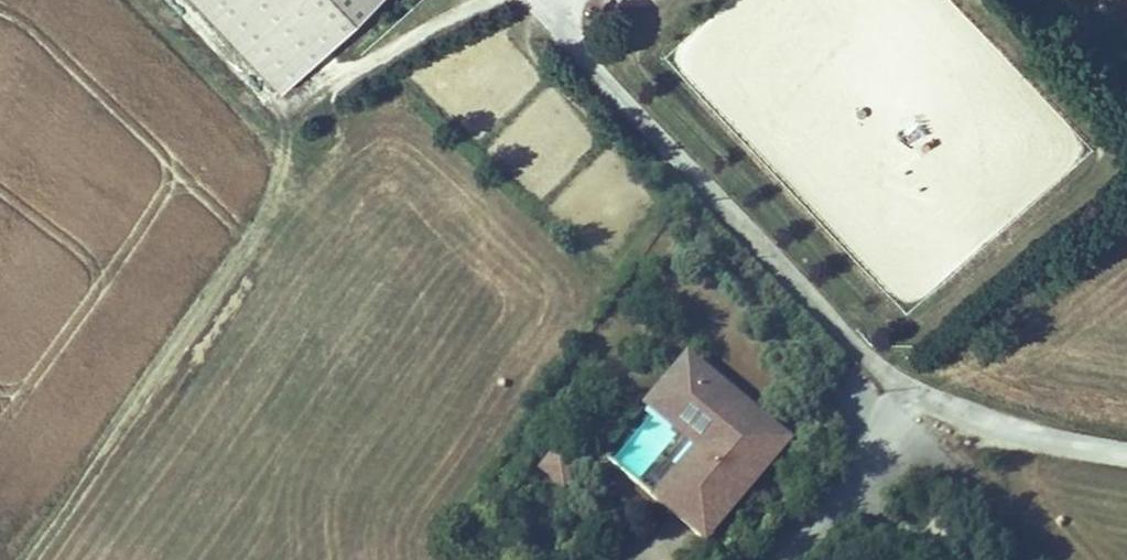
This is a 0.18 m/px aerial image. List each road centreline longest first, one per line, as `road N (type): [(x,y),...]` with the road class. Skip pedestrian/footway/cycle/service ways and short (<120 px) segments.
road 1 (unclassified): [(528,0),(882,382),(892,408),(890,440),(875,467)]
road 2 (track): [(1126,454),(892,408)]
road 3 (residential): [(875,467),(792,559)]

